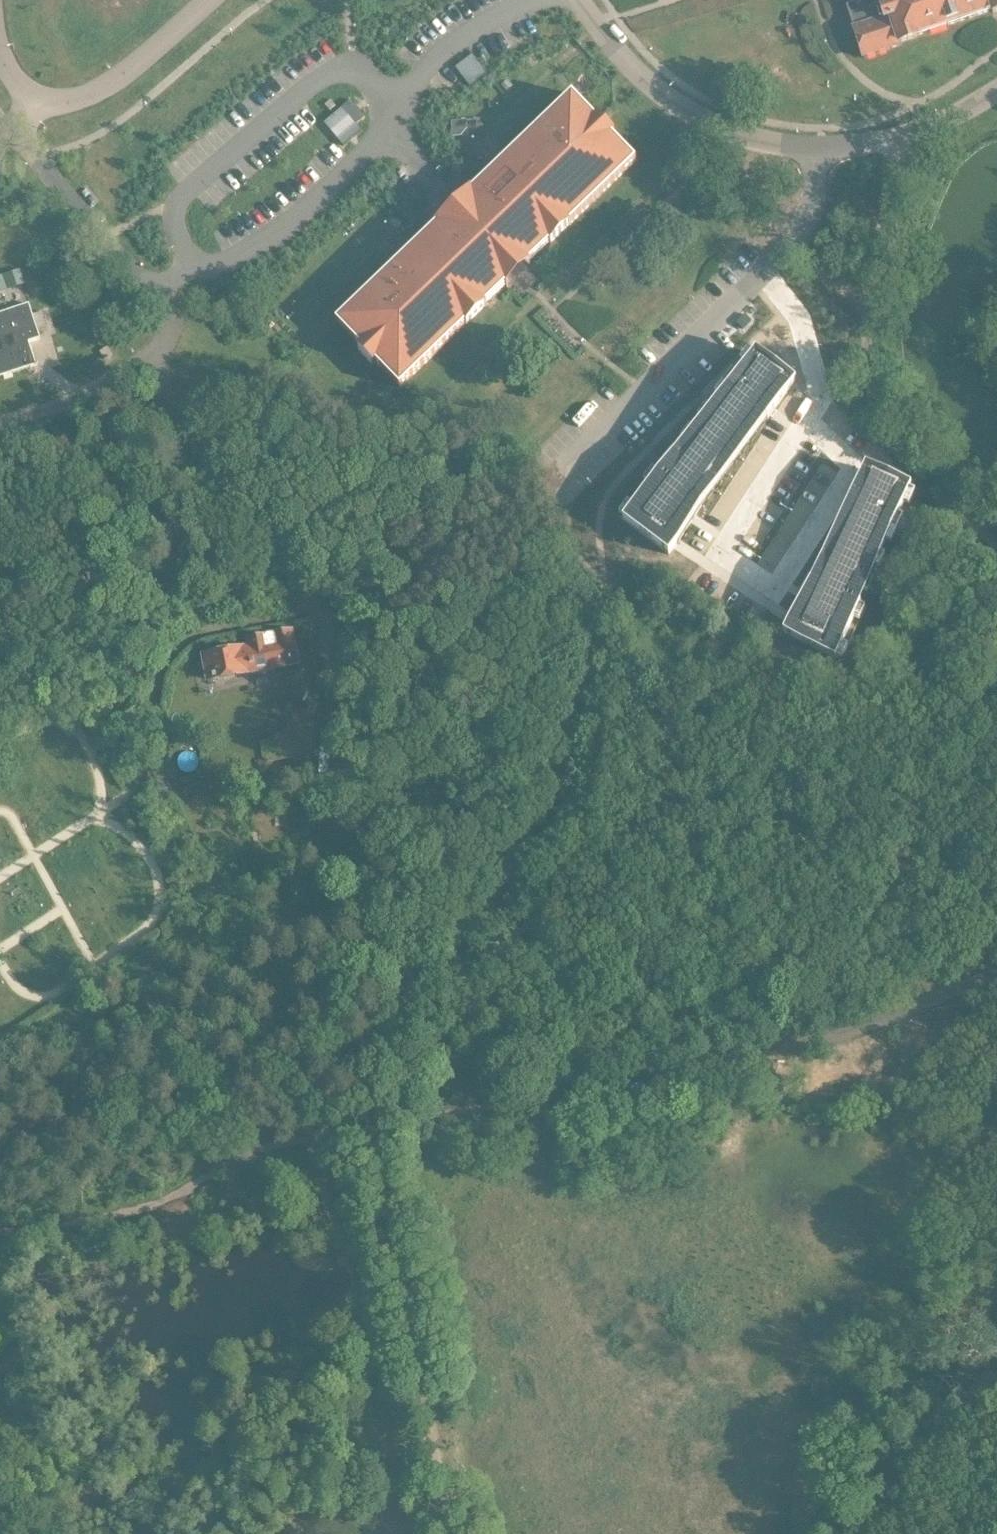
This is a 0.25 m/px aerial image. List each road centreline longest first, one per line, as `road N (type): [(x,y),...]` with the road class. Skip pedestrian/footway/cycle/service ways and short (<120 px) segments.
road 1 (residential): [(996,545),(929,475),(899,429),(864,325),(883,216),(942,120)]
road 2 (residential): [(942,120),(835,145),(724,130),(662,95),(579,0)]
road 3 (residential): [(203,0),(120,76),(83,98),(34,98),(0,57)]

